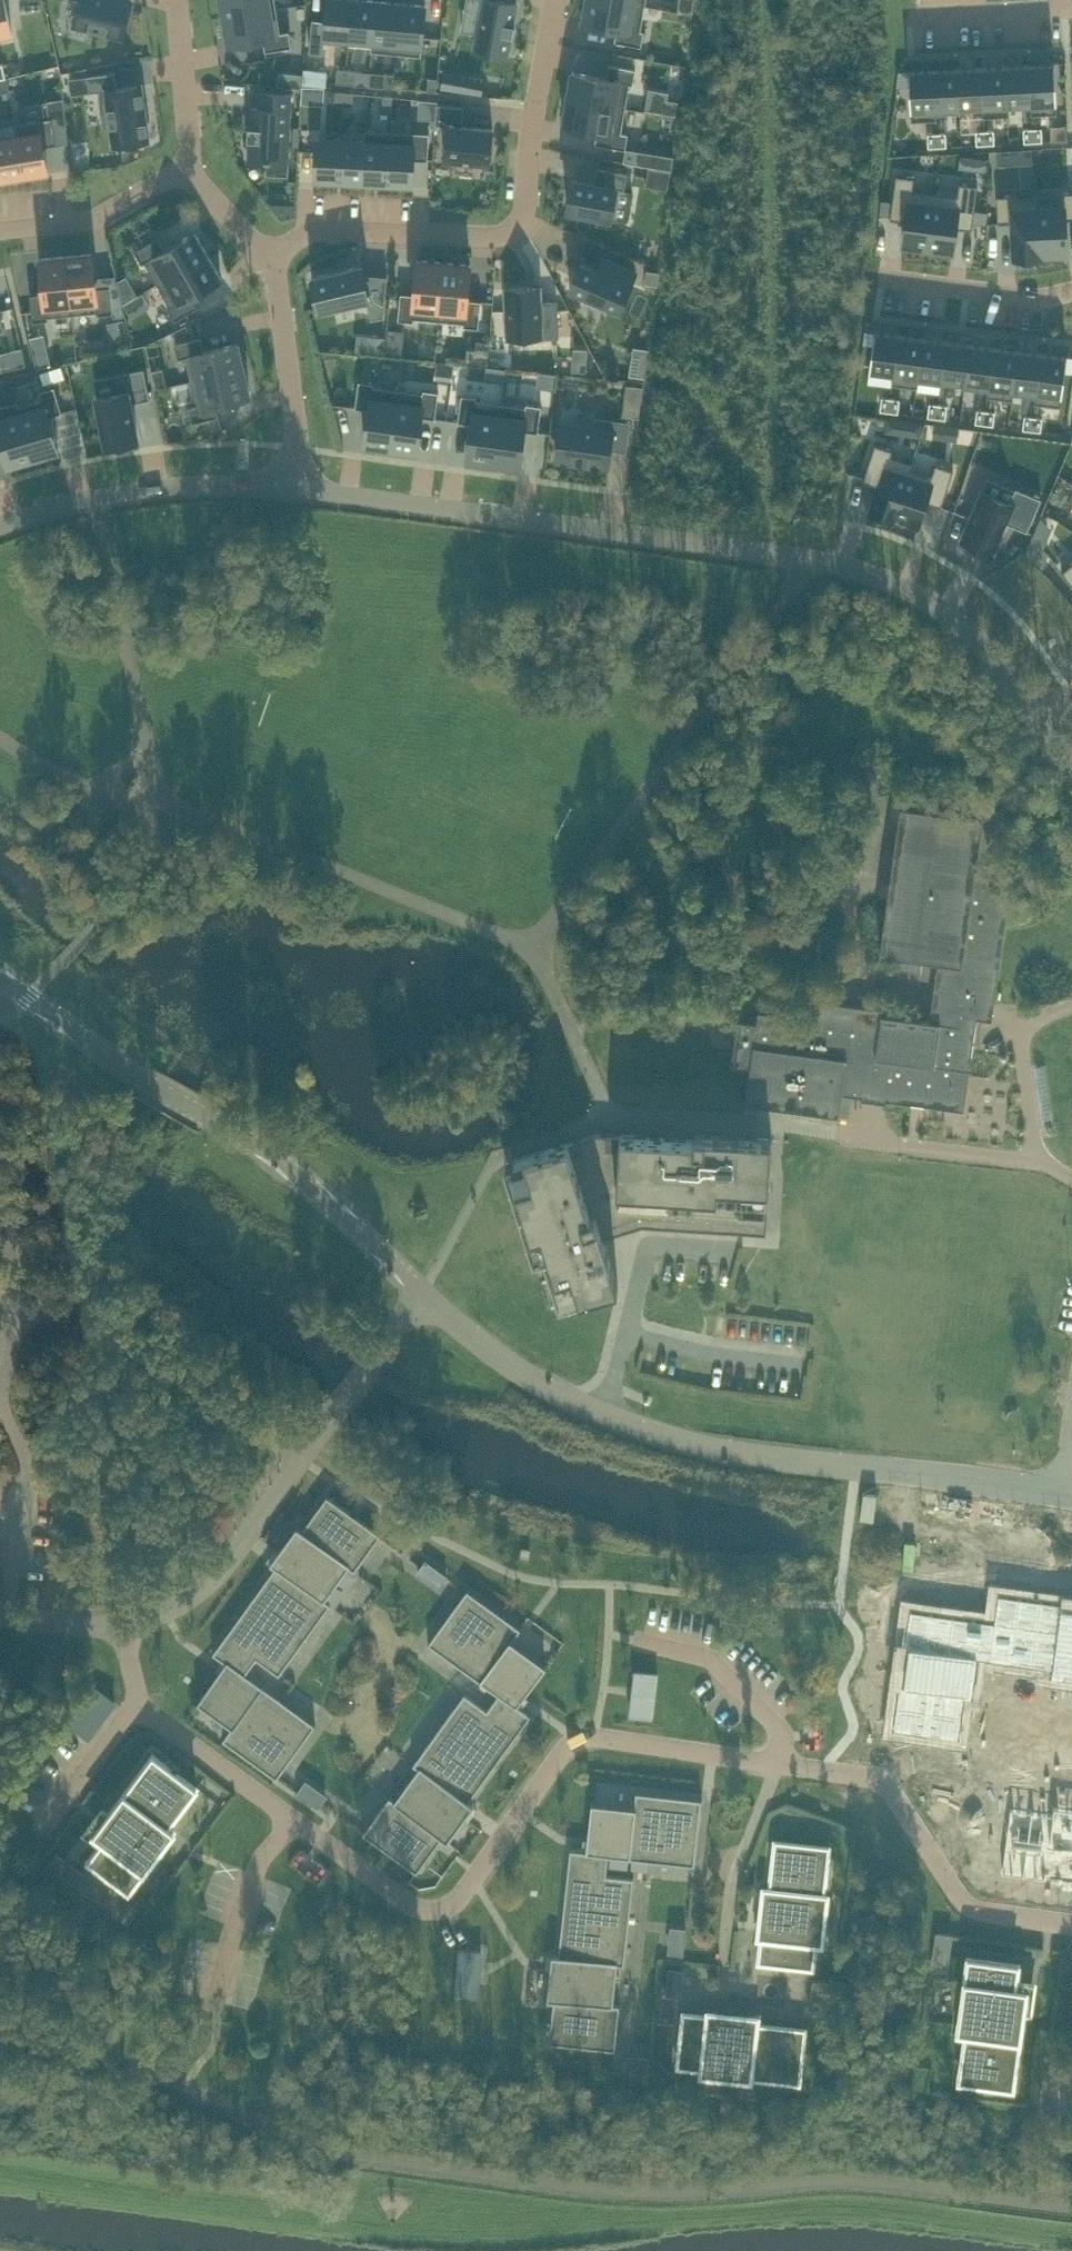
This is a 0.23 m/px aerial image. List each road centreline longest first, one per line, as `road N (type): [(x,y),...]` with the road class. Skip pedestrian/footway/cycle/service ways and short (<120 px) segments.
road 1 (residential): [(121,1619),(134,1702),(422,1908),(462,1894),(558,1756),(582,1738),(814,1766)]
road 2 (residential): [(1034,715),(995,660),(941,610),(873,577),(820,562),(298,490)]
road 3 (residential): [(1071,1492),(664,1438),(552,1392),(424,1290)]
road 4 (residential): [(424,1290),(285,1163),(0,975)]
road 5 (residential): [(273,249),(327,228),(513,232),(523,217),(555,0)]
road 6 (residential): [(121,1619),(168,1605),(203,1582),(424,1290)]
road 7 (residential): [(298,490),(142,491),(0,524)]
road 8 (residential): [(912,1149),(771,1123),(651,1116)]
road 9 (residential): [(298,490),(273,249)]
road 10 (residential): [(193,163),(99,215),(0,227)]
road 11 (residential): [(1071,292),(1052,297),(887,276)]
road 12 (residential): [(193,163),(175,0)]
road 13 (residential): [(1071,1),(1054,11),(912,17)]
road 14 (residential): [(0,1607),(121,1619)]

